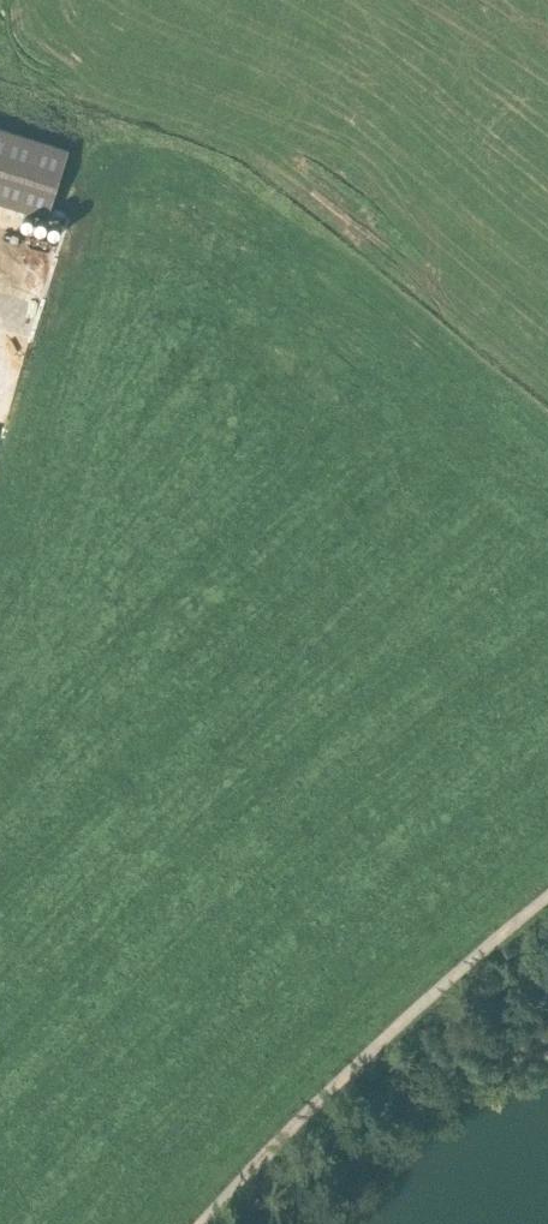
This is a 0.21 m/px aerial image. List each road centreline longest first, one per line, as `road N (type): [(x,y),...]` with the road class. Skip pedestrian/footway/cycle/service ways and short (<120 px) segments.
road 1 (track): [(547,877),(320,1079),(180,1223)]

